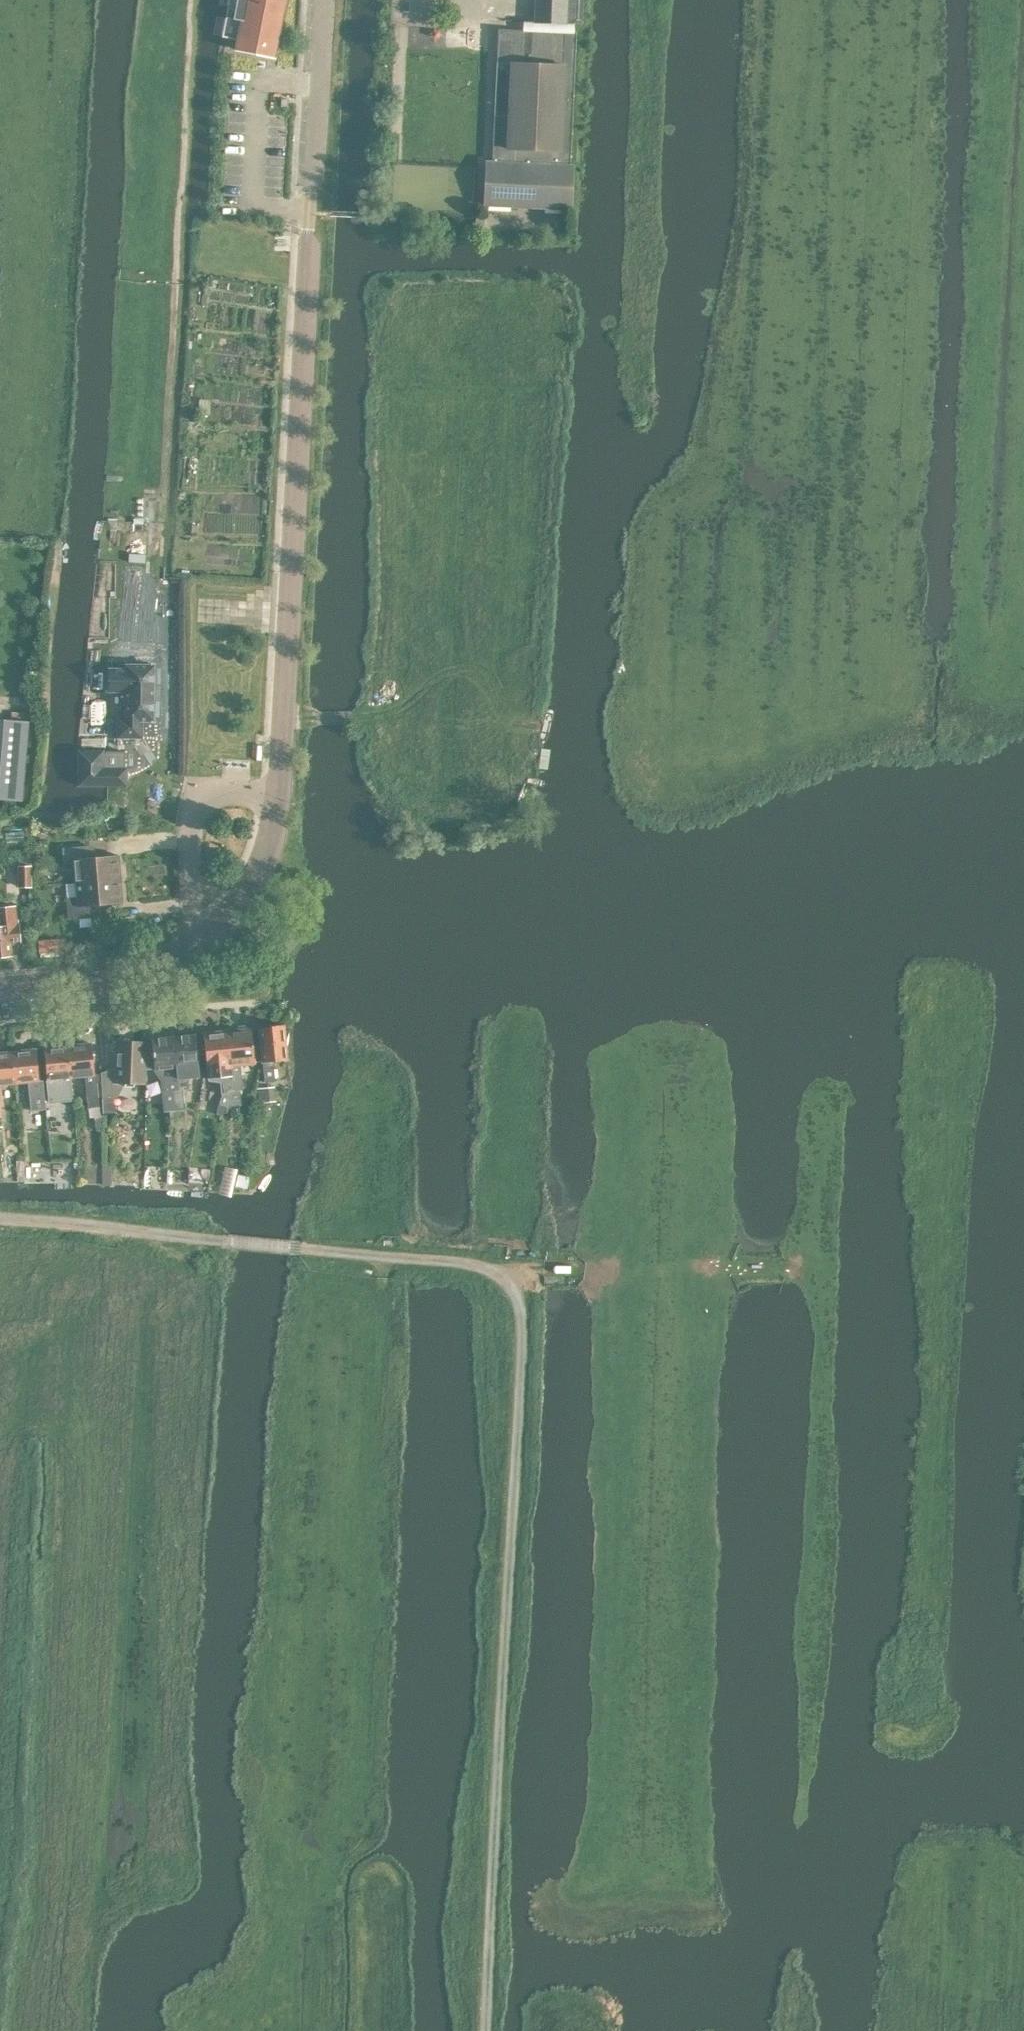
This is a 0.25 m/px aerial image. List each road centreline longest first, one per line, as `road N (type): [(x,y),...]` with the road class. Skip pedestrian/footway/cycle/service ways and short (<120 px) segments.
road 1 (track): [(0,1218),(447,1259),(491,1269),(516,1291),(520,1421),(486,2030)]
road 2 (tertiary): [(0,992),(167,965),(227,921),(270,846),(323,0)]

